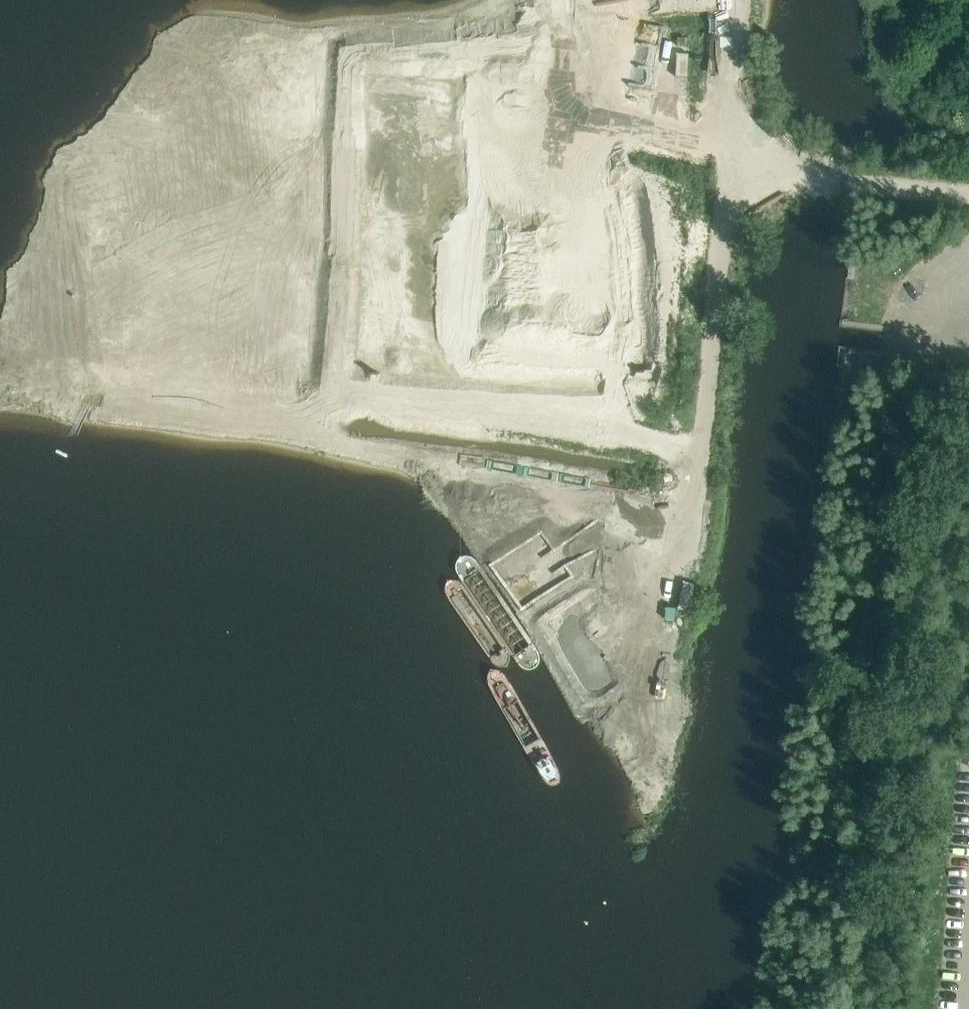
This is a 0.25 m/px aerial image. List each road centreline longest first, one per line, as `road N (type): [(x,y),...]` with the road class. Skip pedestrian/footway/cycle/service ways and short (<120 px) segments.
road 1 (unclassified): [(968,186),(856,188),(743,157),(724,140),(719,104),(728,0)]

